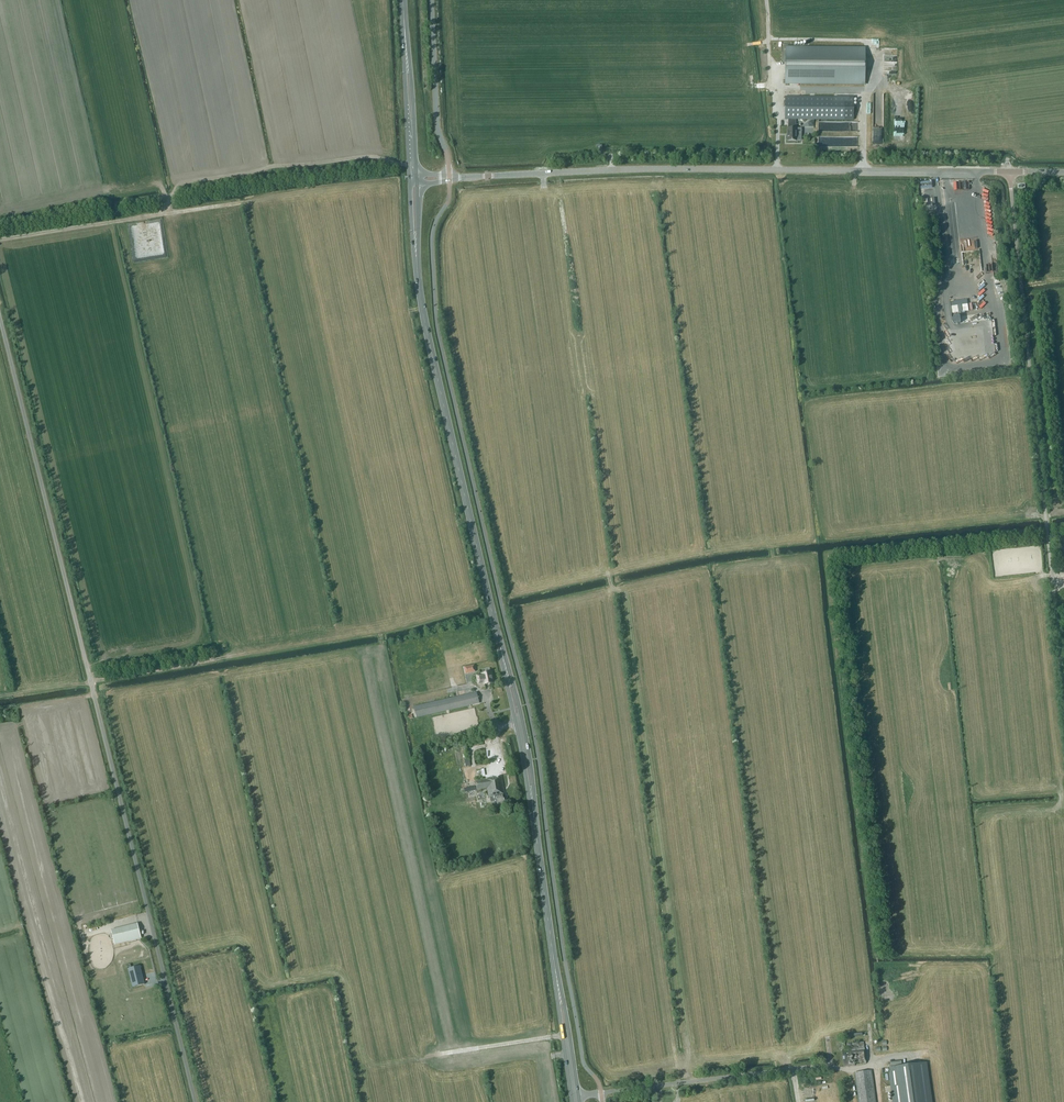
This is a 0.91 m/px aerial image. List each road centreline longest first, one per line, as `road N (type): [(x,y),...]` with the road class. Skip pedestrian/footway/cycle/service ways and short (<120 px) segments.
road 1 (tertiary): [(576,1101),(521,733),(417,263)]
road 2 (unclassified): [(0,327),(196,1101)]
road 3 (tertiary): [(450,177),(707,168),(1009,171)]
road 4 (unclassified): [(1063,690),(1009,171)]
road 5 (track): [(167,213),(172,192),(191,180),(370,156),(416,164)]
road 6 (track): [(0,239),(247,202)]
road 7 (track): [(1055,514),(1032,299),(1051,292)]
road 8 (unclassified): [(450,177),(437,123),(431,0)]
road 9 (tertiary): [(404,30),(409,179)]
road 10 (tertiary): [(416,175),(404,30)]
road 11 (track): [(90,681),(224,657)]

